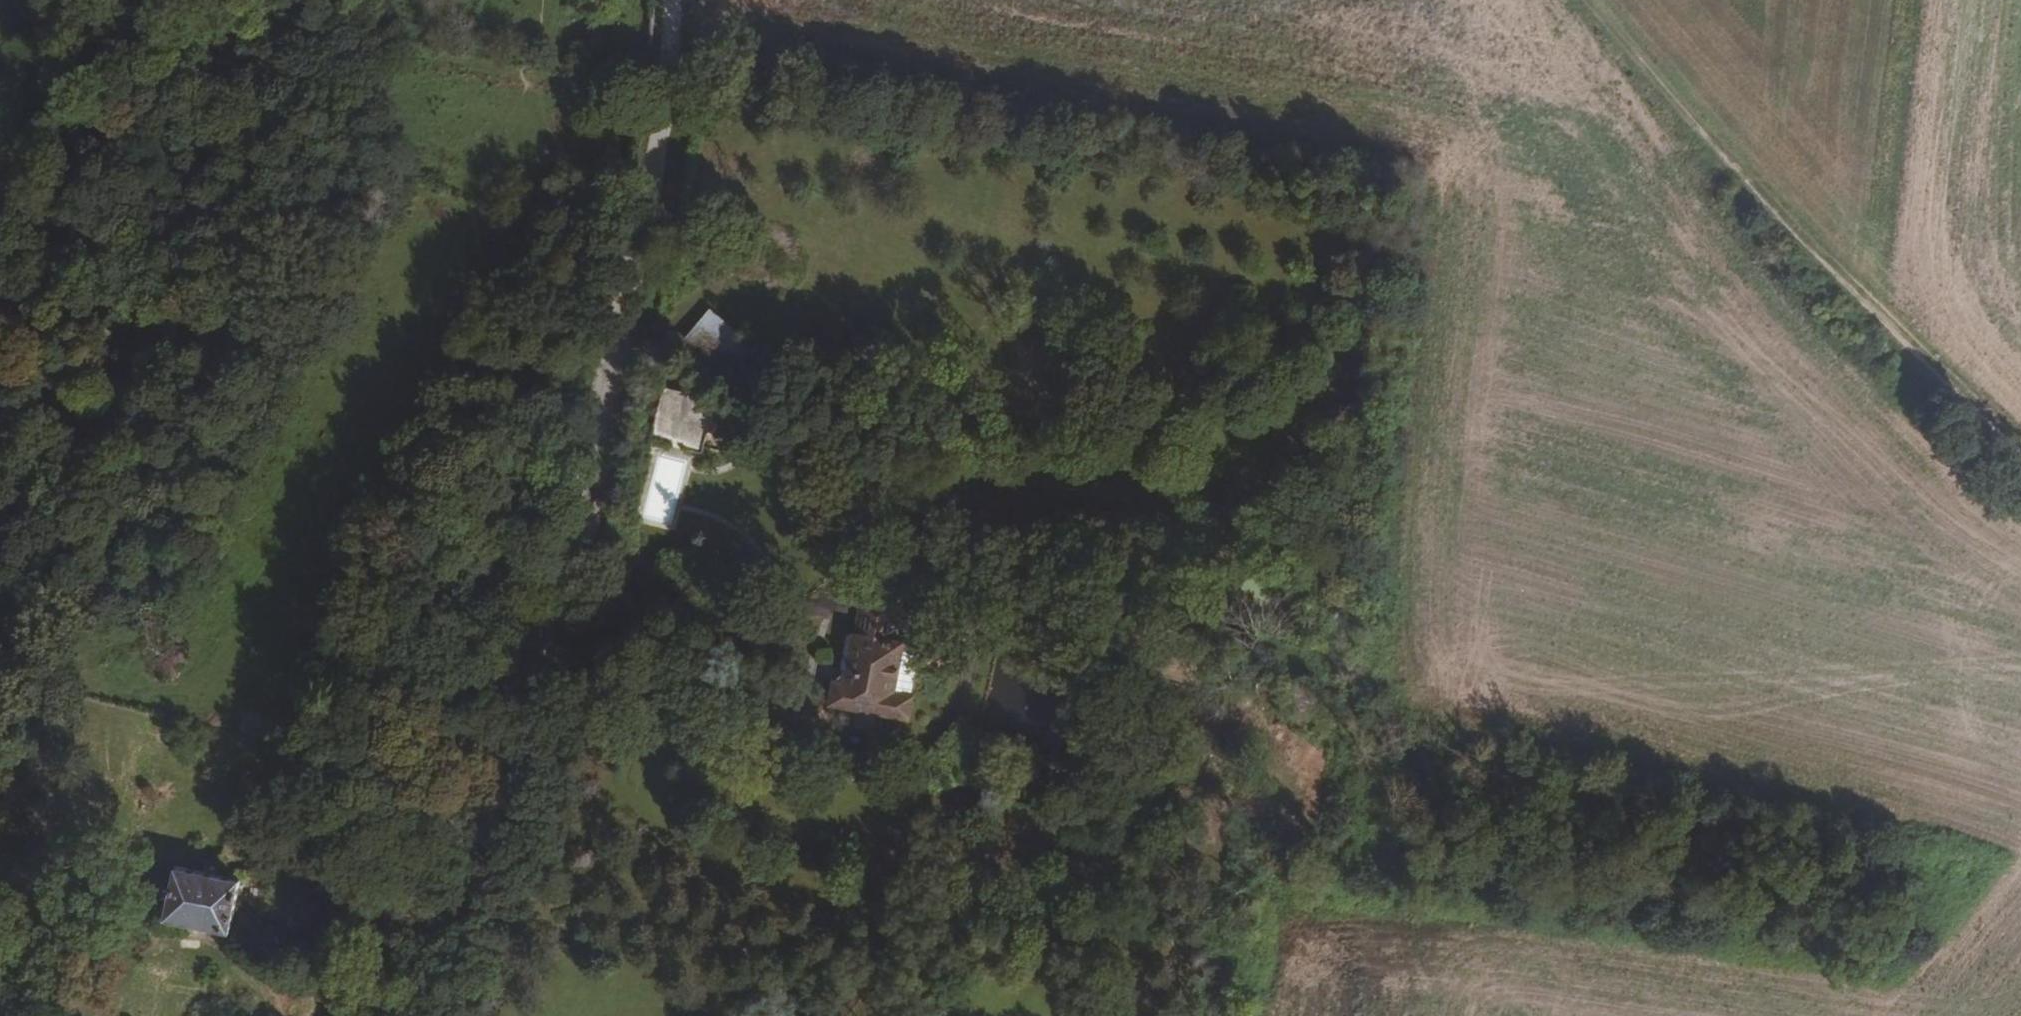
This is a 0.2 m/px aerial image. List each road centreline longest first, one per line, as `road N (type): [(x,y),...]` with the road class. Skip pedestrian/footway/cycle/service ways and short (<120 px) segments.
road 1 (residential): [(389,1015),(531,617),(629,264),(662,102),(665,0)]
road 2 (track): [(2020,459),(1910,359),(1724,163),(1586,0)]

